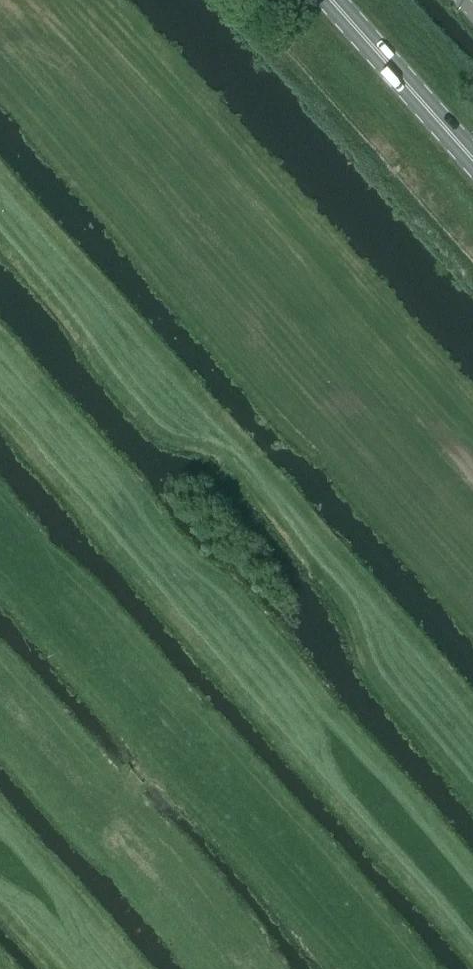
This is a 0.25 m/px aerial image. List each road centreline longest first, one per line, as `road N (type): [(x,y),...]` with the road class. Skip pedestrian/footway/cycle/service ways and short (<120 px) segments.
road 1 (primary): [(472,159),(332,0)]

